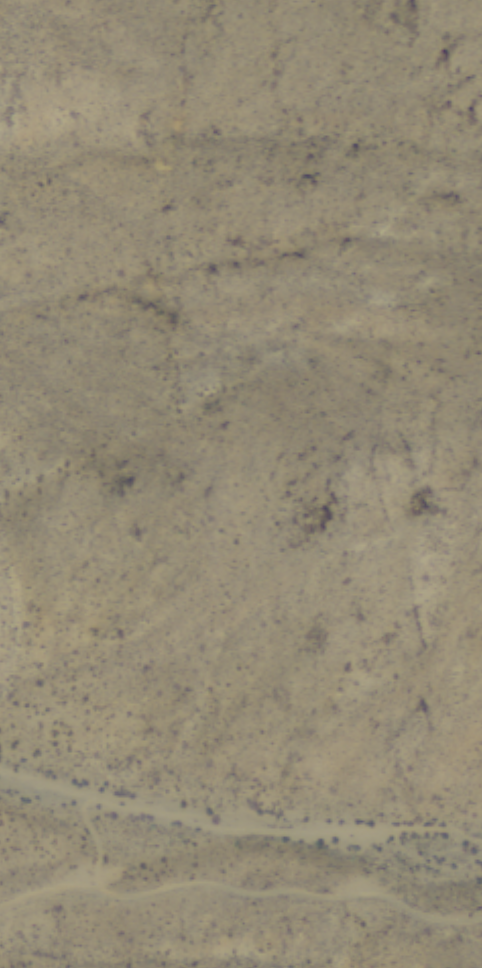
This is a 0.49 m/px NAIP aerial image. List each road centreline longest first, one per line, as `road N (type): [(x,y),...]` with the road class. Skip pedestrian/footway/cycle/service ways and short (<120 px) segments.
road 1 (track): [(481,918),(443,922),(391,893),(280,884),(0,891)]

